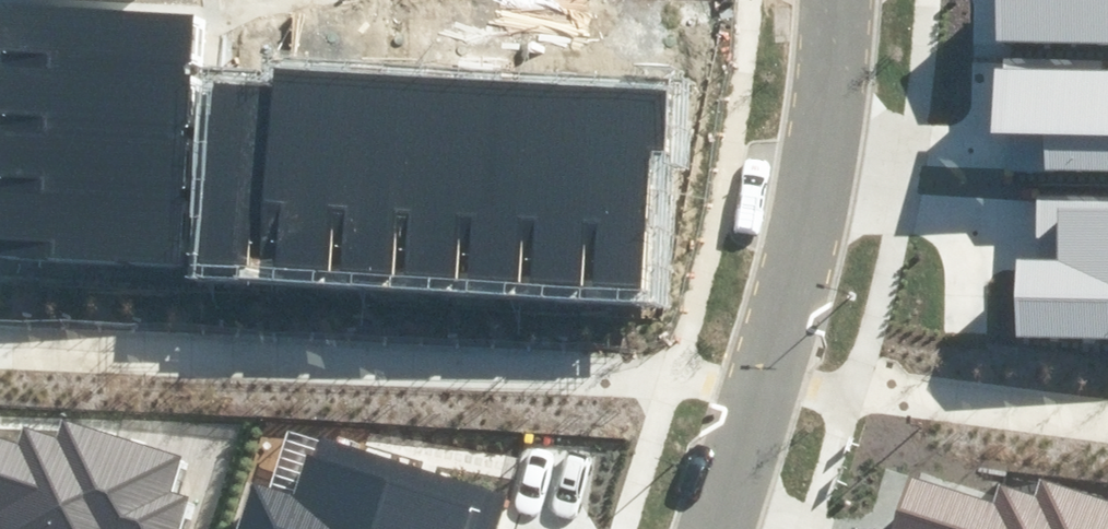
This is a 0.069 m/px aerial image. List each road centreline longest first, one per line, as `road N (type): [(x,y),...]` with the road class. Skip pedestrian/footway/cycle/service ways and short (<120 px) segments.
road 1 (residential): [(719,528),(810,219),(843,0)]

